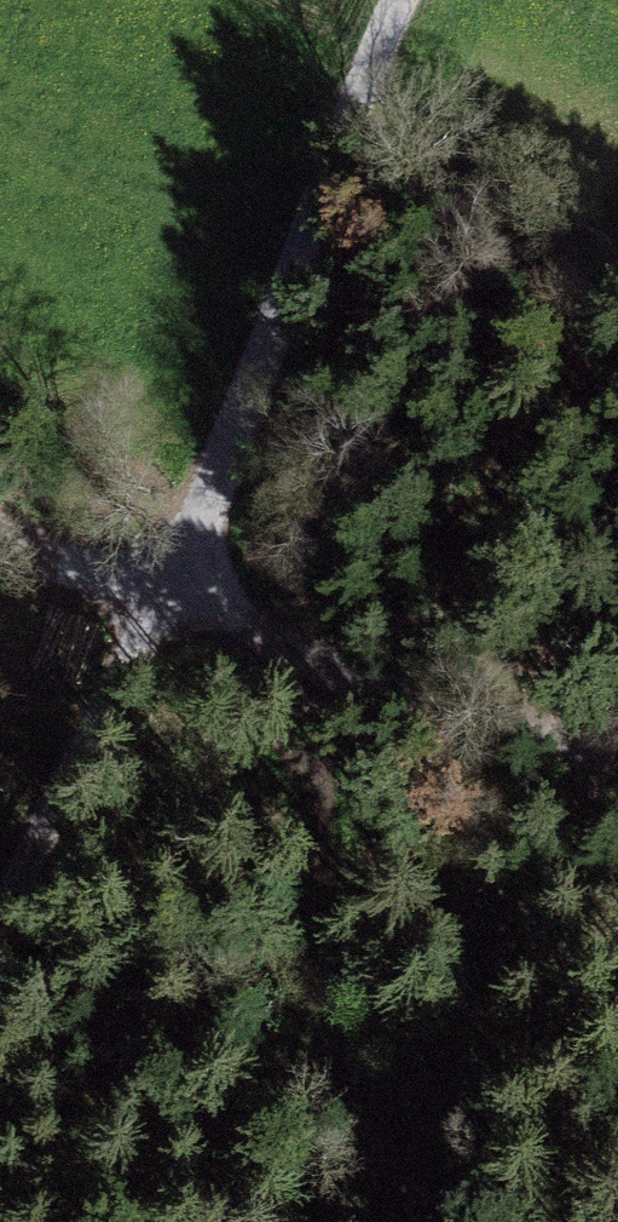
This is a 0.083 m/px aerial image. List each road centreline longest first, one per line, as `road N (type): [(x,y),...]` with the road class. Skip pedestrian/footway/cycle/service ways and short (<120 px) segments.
road 1 (residential): [(403,0),(163,590),(0,914)]
road 2 (track): [(617,722),(41,558),(0,538)]

